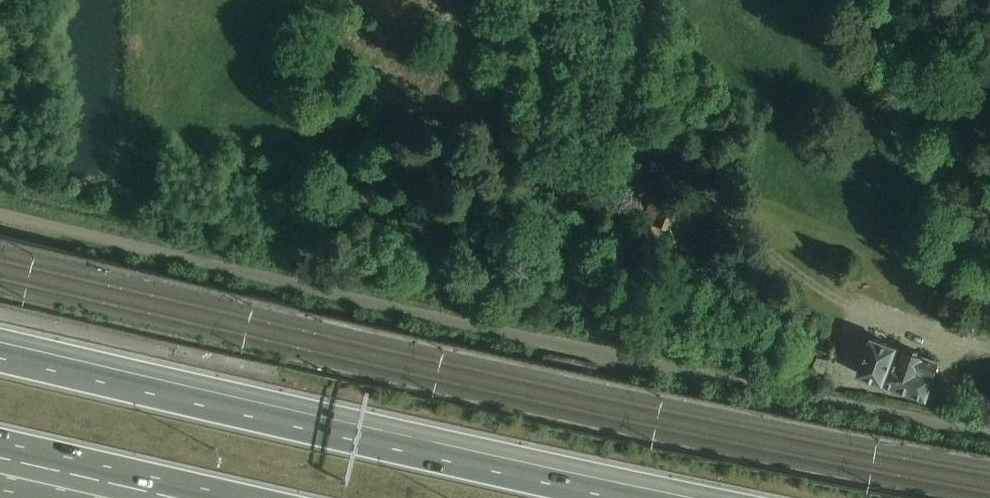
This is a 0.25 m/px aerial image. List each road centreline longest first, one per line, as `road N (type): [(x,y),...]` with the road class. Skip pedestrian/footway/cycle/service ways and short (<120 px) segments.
road 1 (motorway): [(647,497),(349,440),(0,358)]
road 2 (motorway): [(0,446),(220,496)]
road 3 (motorway): [(0,474),(125,497),(220,496)]

